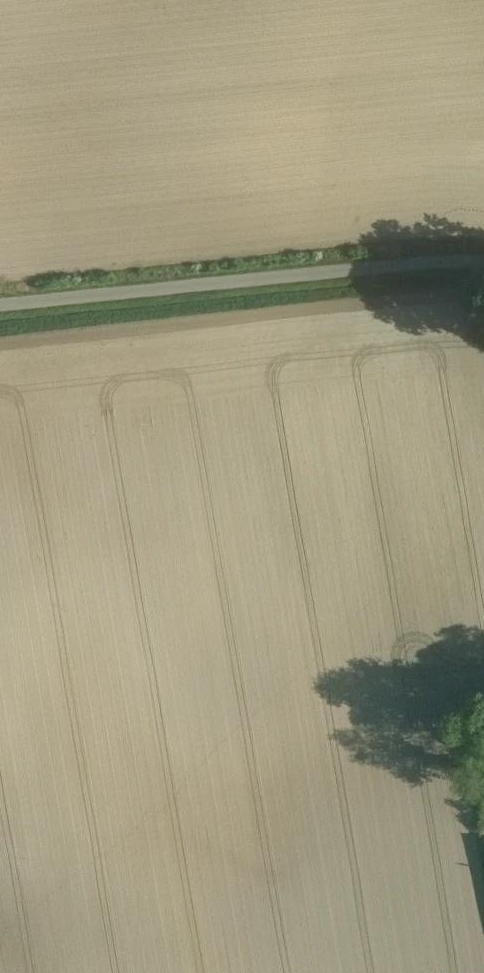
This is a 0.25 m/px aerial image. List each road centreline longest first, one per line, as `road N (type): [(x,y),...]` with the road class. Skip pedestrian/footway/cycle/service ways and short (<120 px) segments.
road 1 (unclassified): [(0,307),(483,262)]

